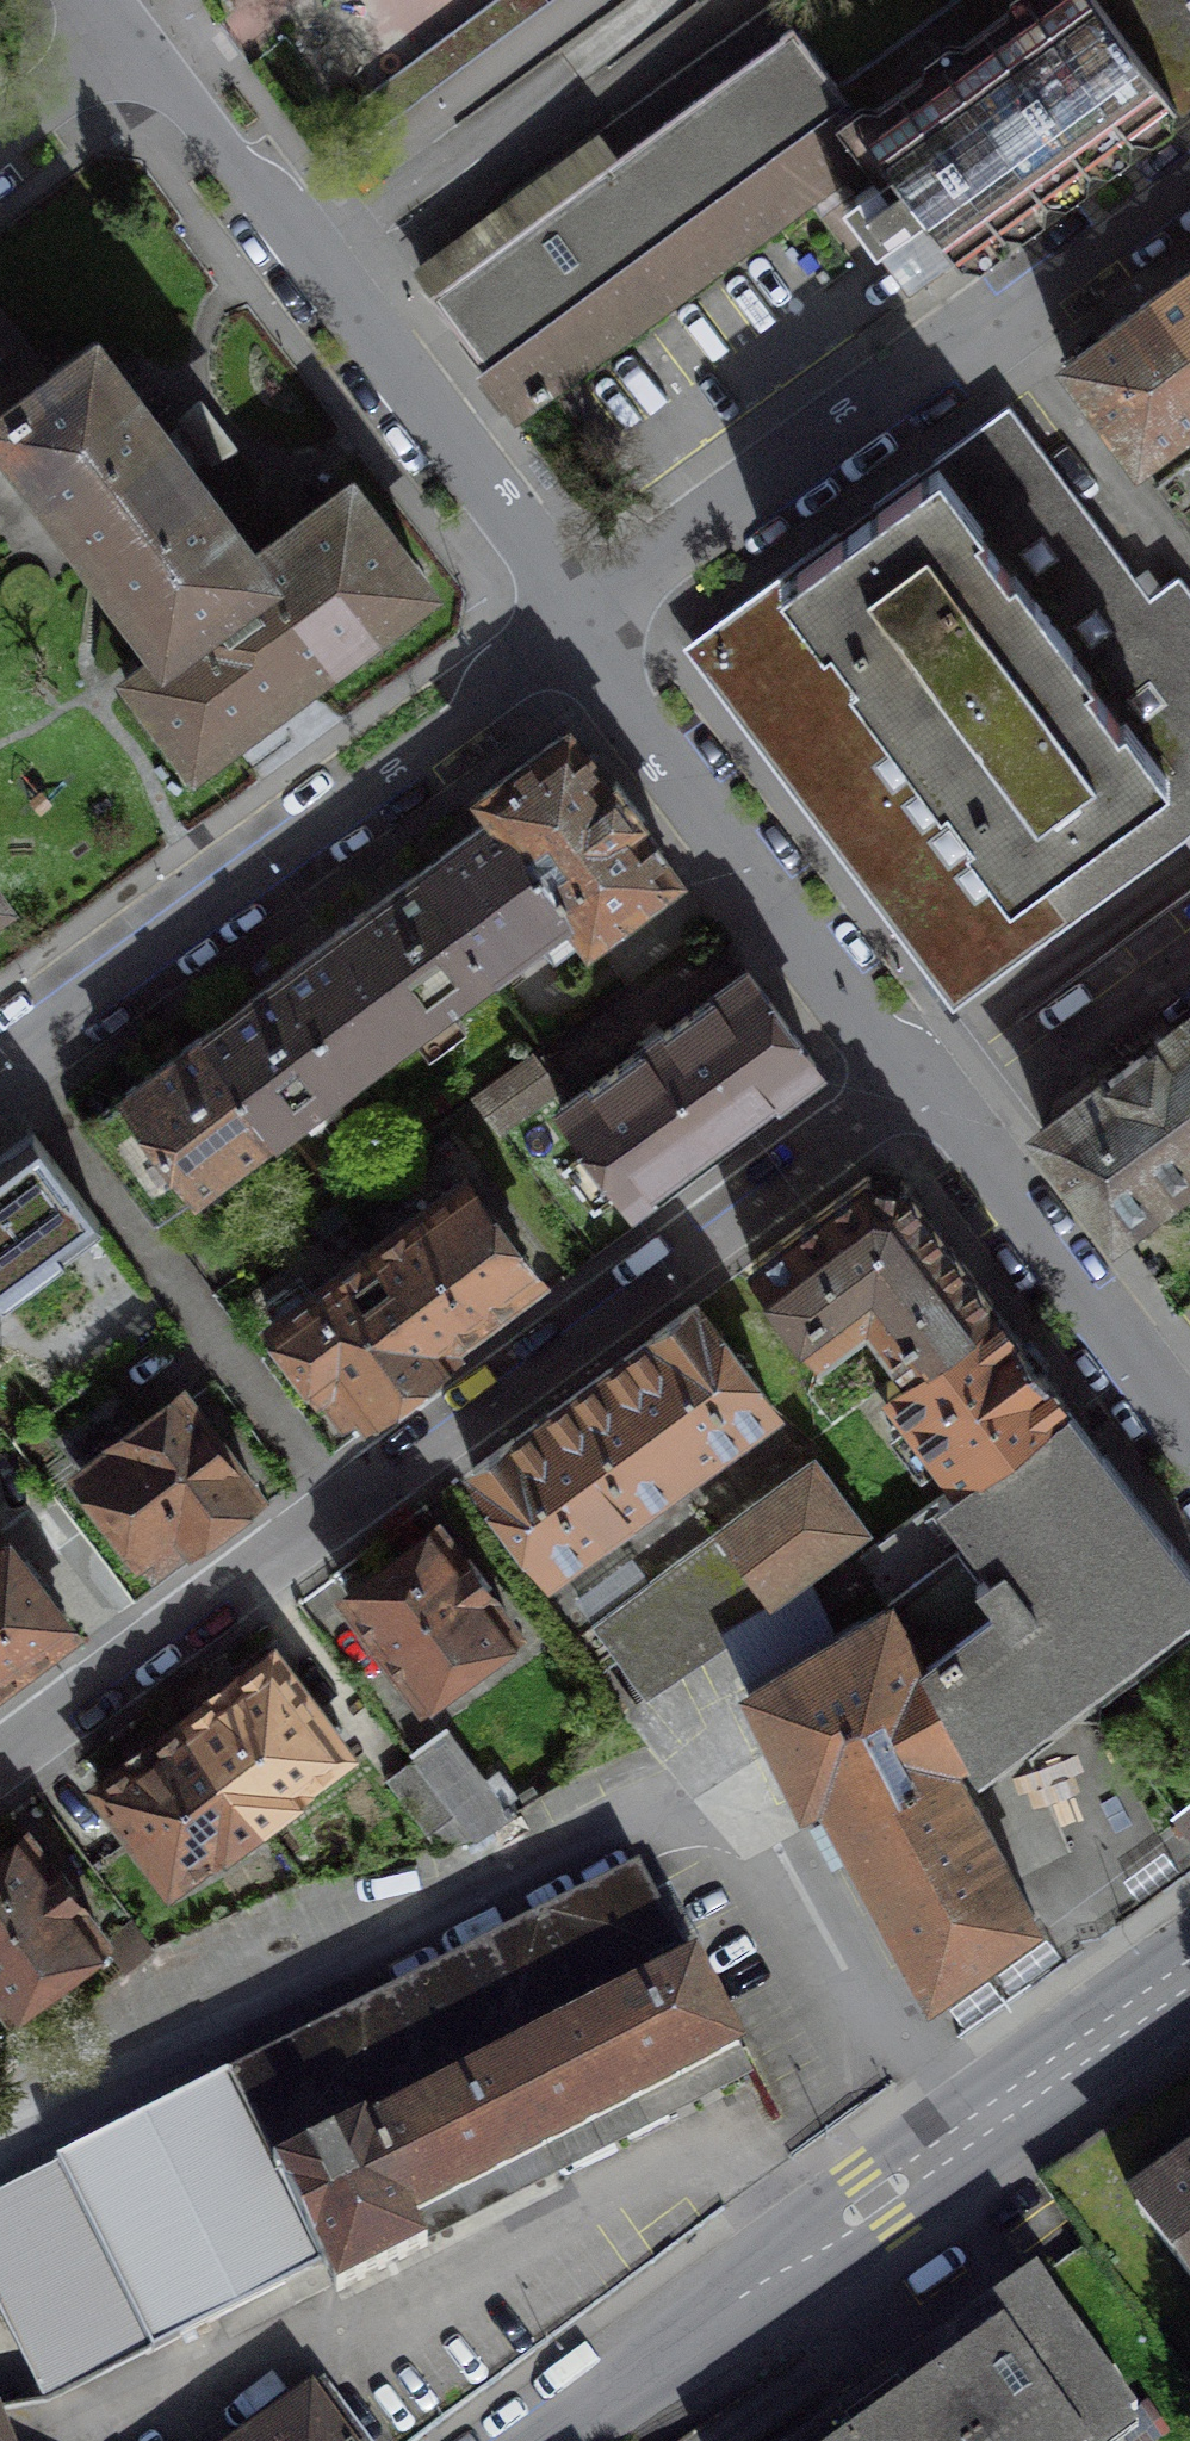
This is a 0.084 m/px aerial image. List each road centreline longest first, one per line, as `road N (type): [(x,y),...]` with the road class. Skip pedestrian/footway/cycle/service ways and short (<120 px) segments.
road 1 (residential): [(0,1761),(928,1086)]
road 2 (primary): [(554,2440),(1189,1988)]
road 3 (residential): [(1189,178),(581,632)]
road 4 (residential): [(150,50),(581,632)]
road 5 (residential): [(581,632),(0,1062)]
road 6 (residential): [(581,632),(928,1086)]
road 7 (residential): [(928,1086),(1189,1440)]
road 8 (residential): [(150,50),(0,159)]

